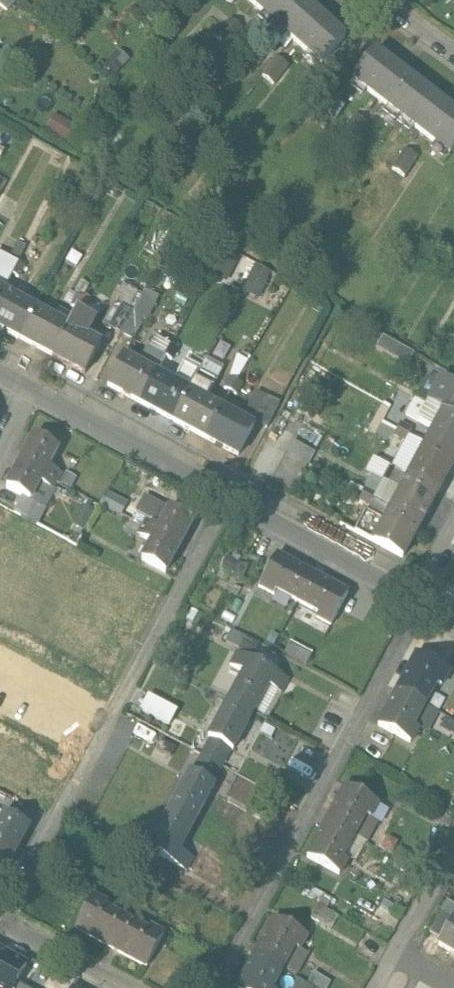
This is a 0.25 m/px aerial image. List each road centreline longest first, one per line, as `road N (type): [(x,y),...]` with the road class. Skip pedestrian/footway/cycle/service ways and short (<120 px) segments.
road 1 (residential): [(233,493),(0,914)]
road 2 (residential): [(421,592),(216,987)]
road 3 (residential): [(34,387),(233,493)]
road 4 (residential): [(233,493),(421,592)]
road 5 (residential): [(0,914),(133,987)]

